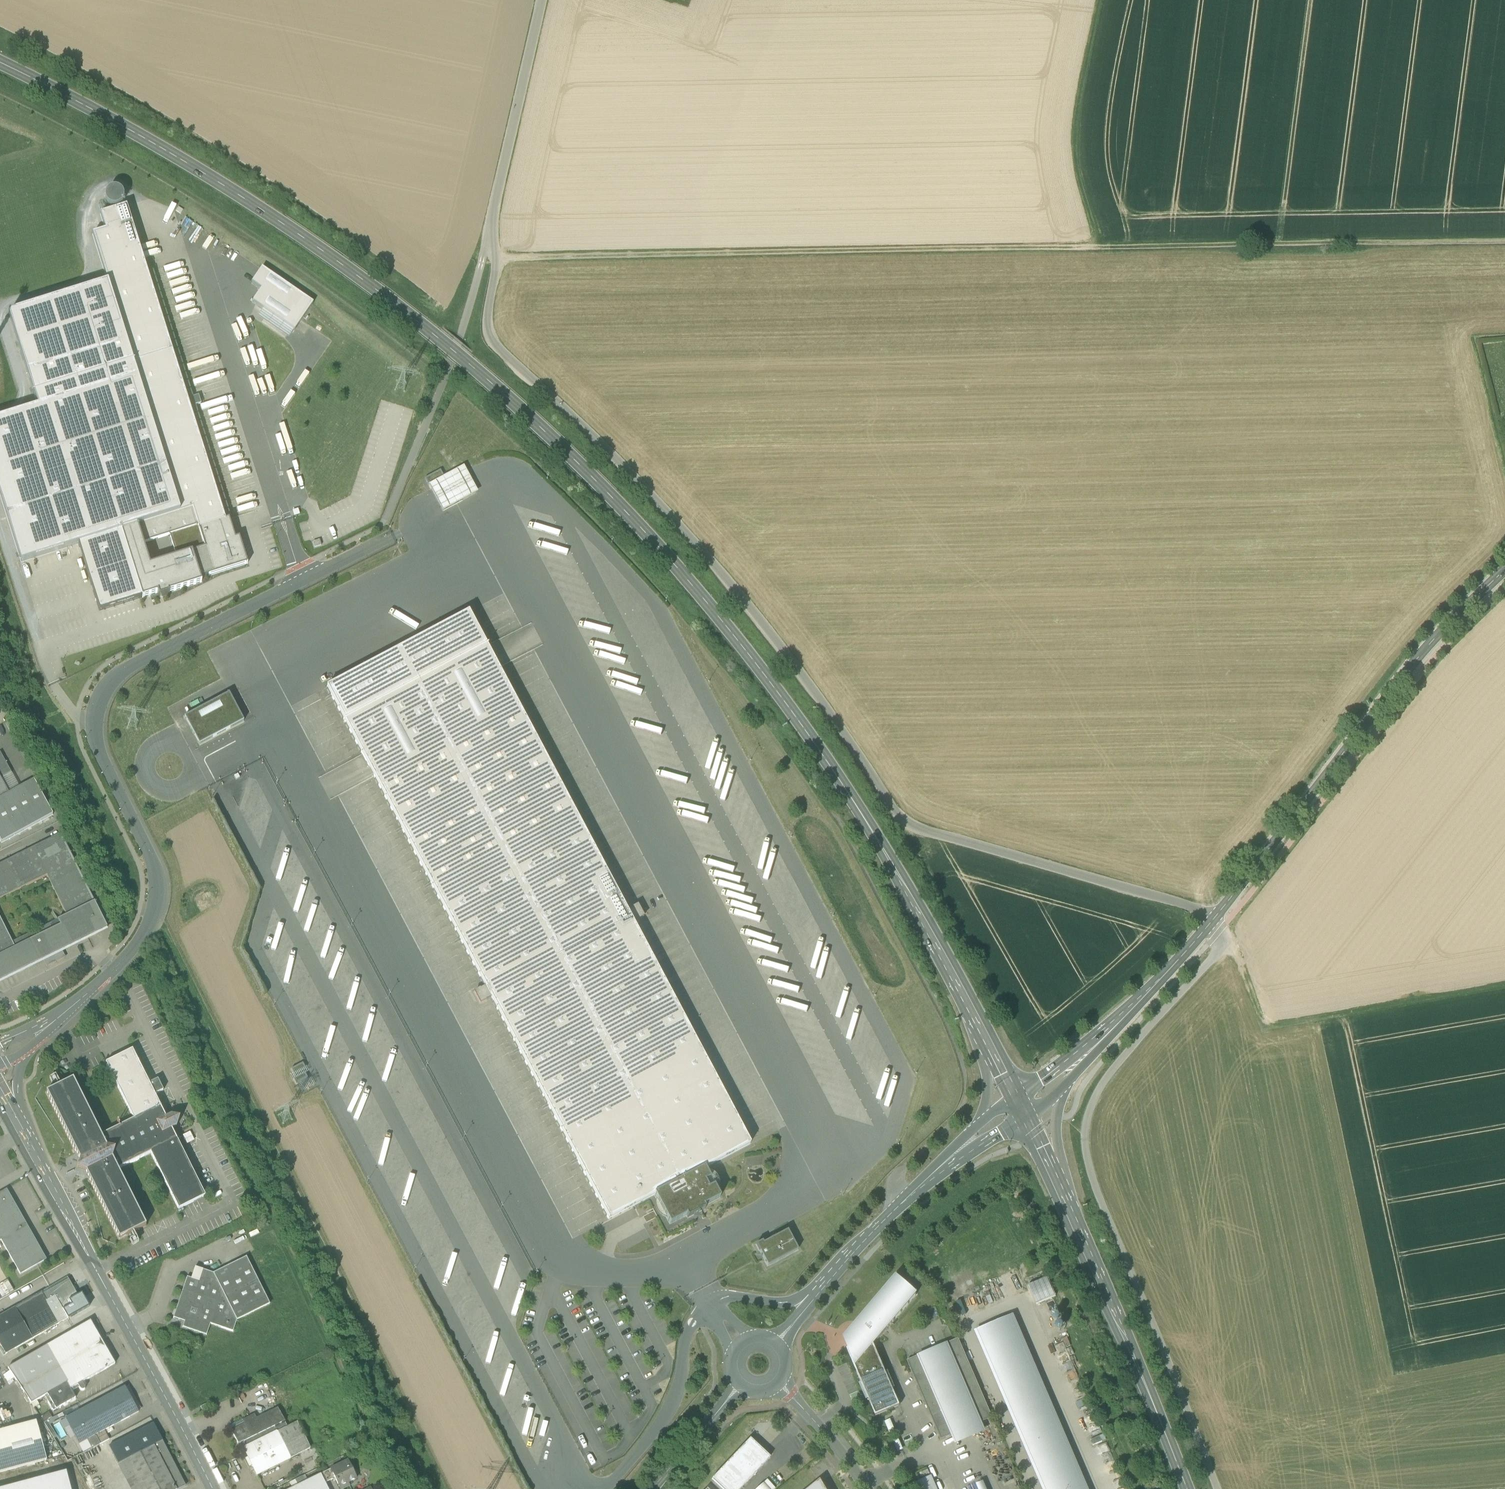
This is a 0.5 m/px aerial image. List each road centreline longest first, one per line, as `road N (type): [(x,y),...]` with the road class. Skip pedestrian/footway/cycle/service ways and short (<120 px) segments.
road 1 (primary): [(974,1014),(825,758),(740,643),(614,499),(474,368),(358,277),(223,185),(0,64)]
road 2 (unclassified): [(542,0),(488,229),(496,261),(489,340),(609,450),(745,599),(906,826),(1217,915)]
road 3 (track): [(496,261),(1504,242)]
road 4 (unclassified): [(64,1014),(137,944),(159,893),(152,860),(95,735),(104,691),(122,672),(392,537)]
road 5 (track): [(901,1204),(902,1171),(965,1106),(966,1078),(946,1019),(875,886),(838,819),(825,814)]
road 6 (tertiary): [(1217,915),(1426,648),(1504,570)]
road 7 (tertiary): [(214,1488),(18,1125)]
road 8 (track): [(1229,939),(1268,1028),(1504,986)]
road 9 (primary): [(1189,1488),(1065,1197)]
road 10 (track): [(1102,0),(1076,135),(1078,175),(1099,248)]
road 11 (tertiary): [(1149,993),(1016,1098)]
road 12 (tertiary): [(907,1200),(1026,1117)]
road 13 (tertiary): [(1065,1197),(1059,1120),(1074,1077)]
road 14 (tertiary): [(907,1200),(823,1288)]

